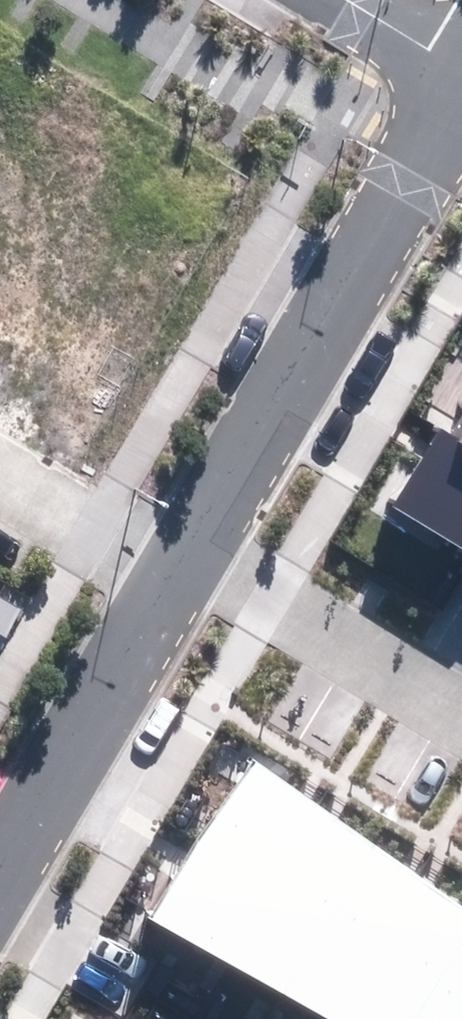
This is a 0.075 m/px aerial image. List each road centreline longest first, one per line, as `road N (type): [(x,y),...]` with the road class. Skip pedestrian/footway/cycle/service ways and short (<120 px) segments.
road 1 (residential): [(193,548),(461,94)]
road 2 (residential): [(0,872),(172,584)]
road 3 (residential): [(193,548),(461,711)]
road 4 (residential): [(172,584),(0,479)]
road 5 (residential): [(461,61),(356,0)]

